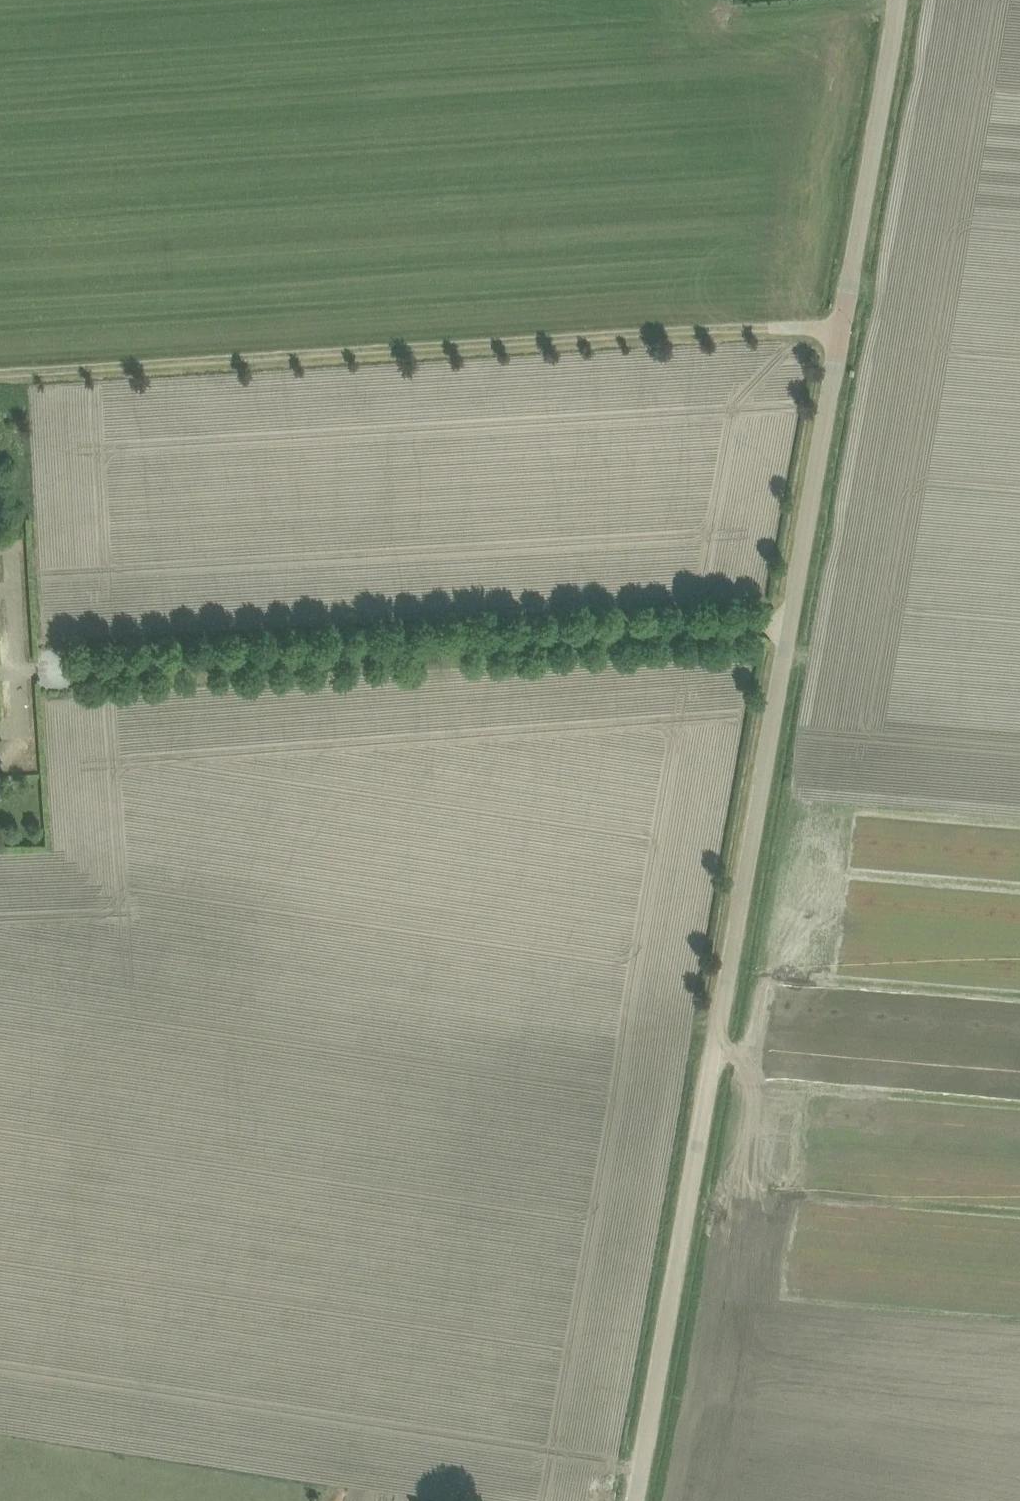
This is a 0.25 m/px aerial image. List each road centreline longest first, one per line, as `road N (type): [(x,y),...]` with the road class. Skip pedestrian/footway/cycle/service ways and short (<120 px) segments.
road 1 (unclassified): [(634,1500),(898,0)]
road 2 (track): [(0,372),(791,327),(840,332)]

